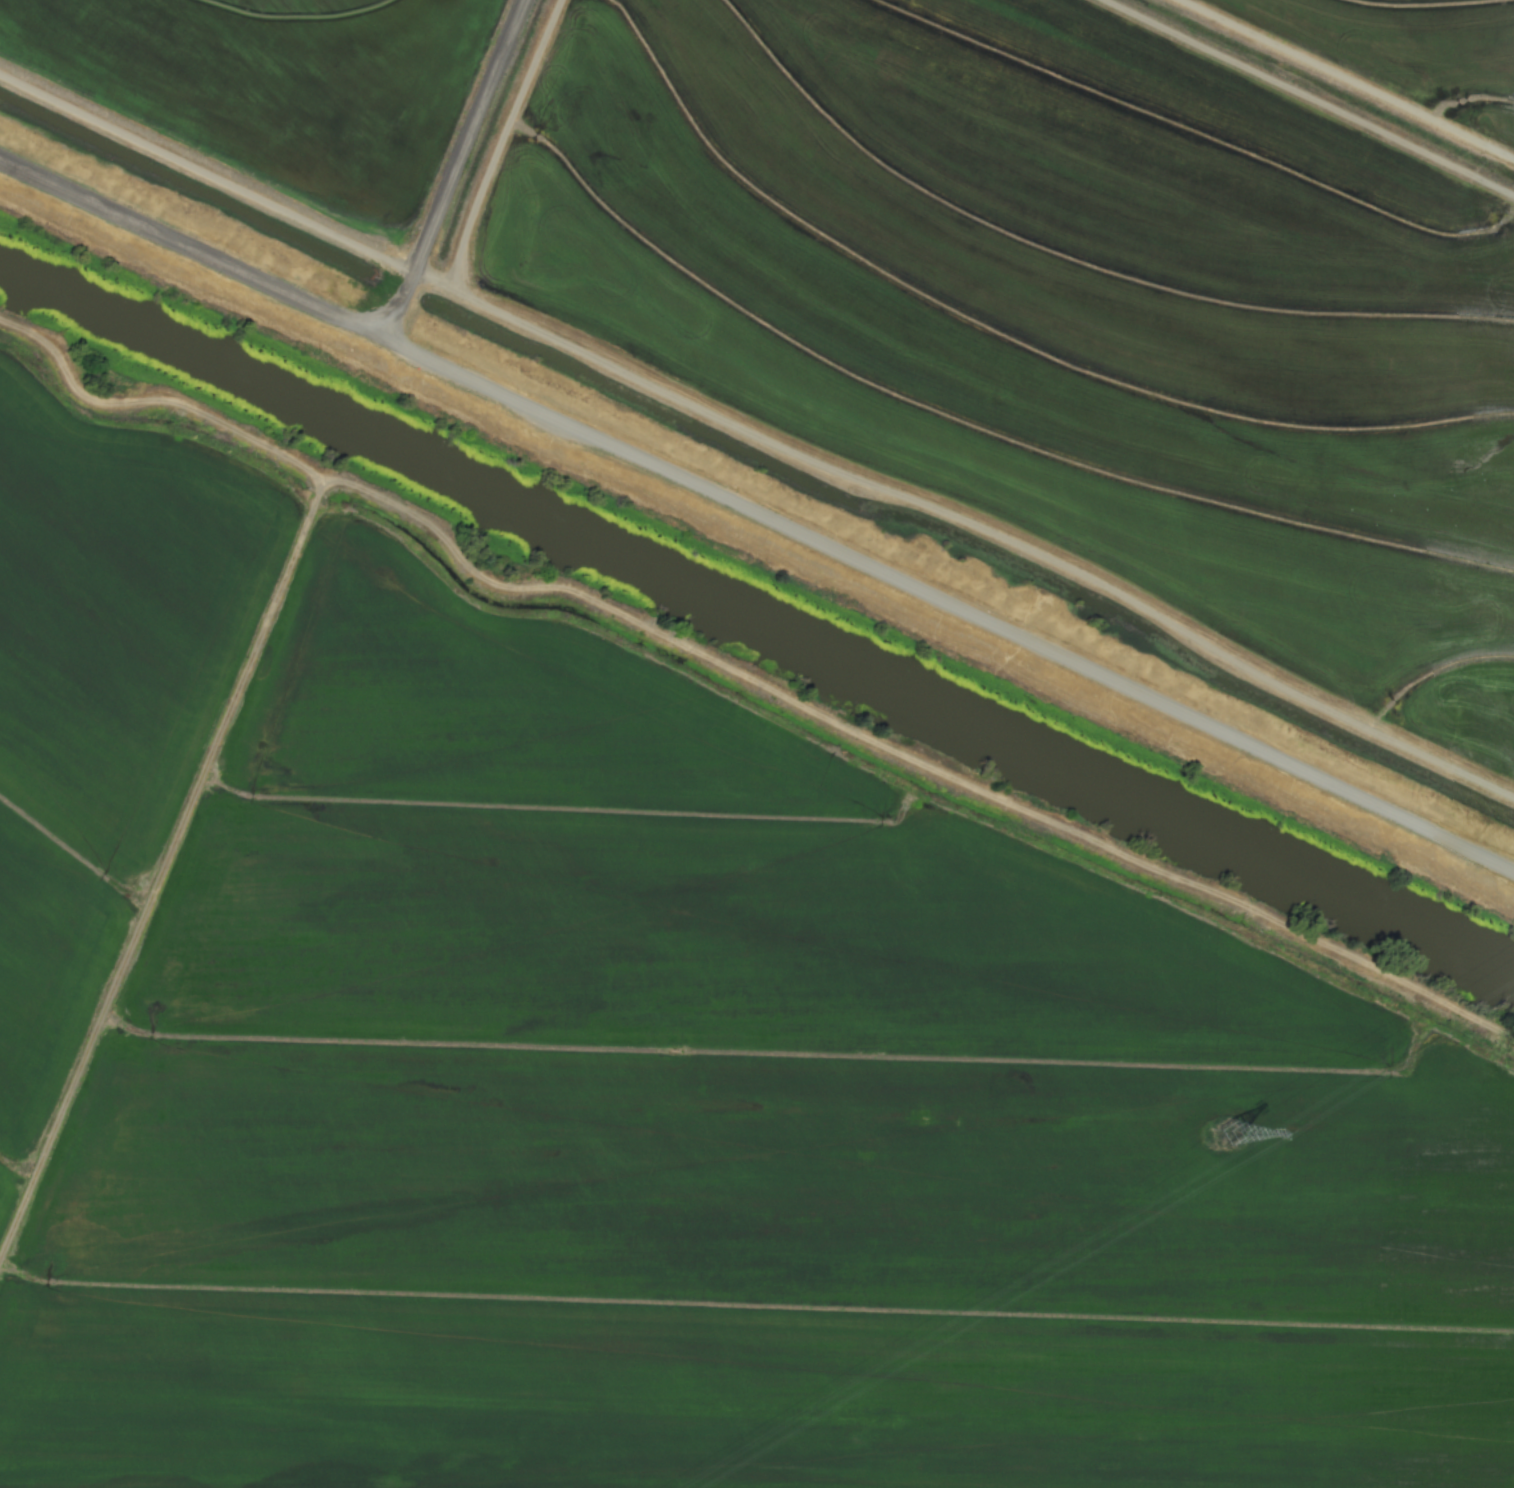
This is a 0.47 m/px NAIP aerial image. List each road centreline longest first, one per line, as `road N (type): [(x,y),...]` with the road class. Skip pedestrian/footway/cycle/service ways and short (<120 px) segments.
road 1 (tertiary): [(1513,878),(0,160)]
road 2 (residential): [(530,0),(388,344)]

